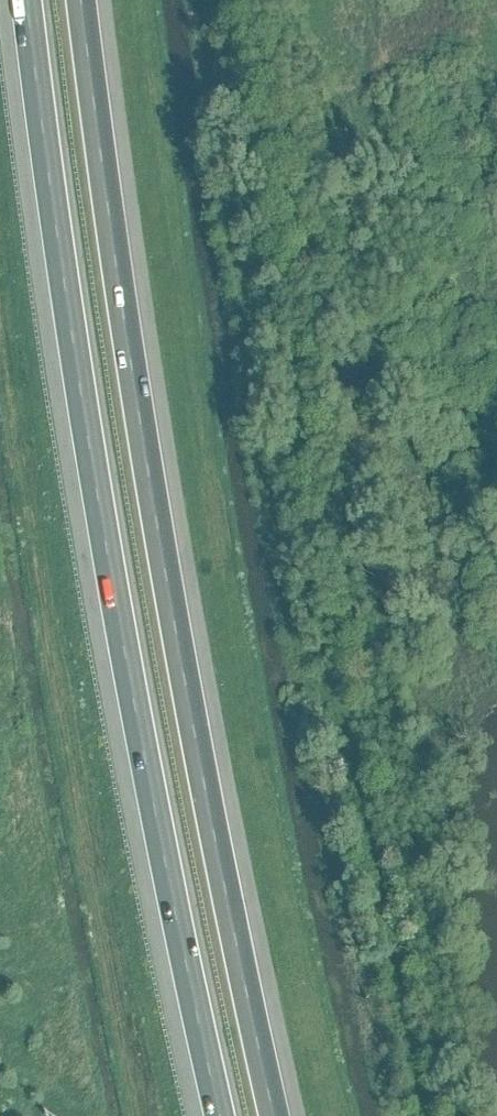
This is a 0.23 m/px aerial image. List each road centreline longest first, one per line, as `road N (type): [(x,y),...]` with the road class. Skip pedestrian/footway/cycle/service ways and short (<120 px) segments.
road 1 (motorway): [(273,1115),(172,622),(78,0)]
road 2 (motorway): [(24,0),(123,656),(216,1115)]

